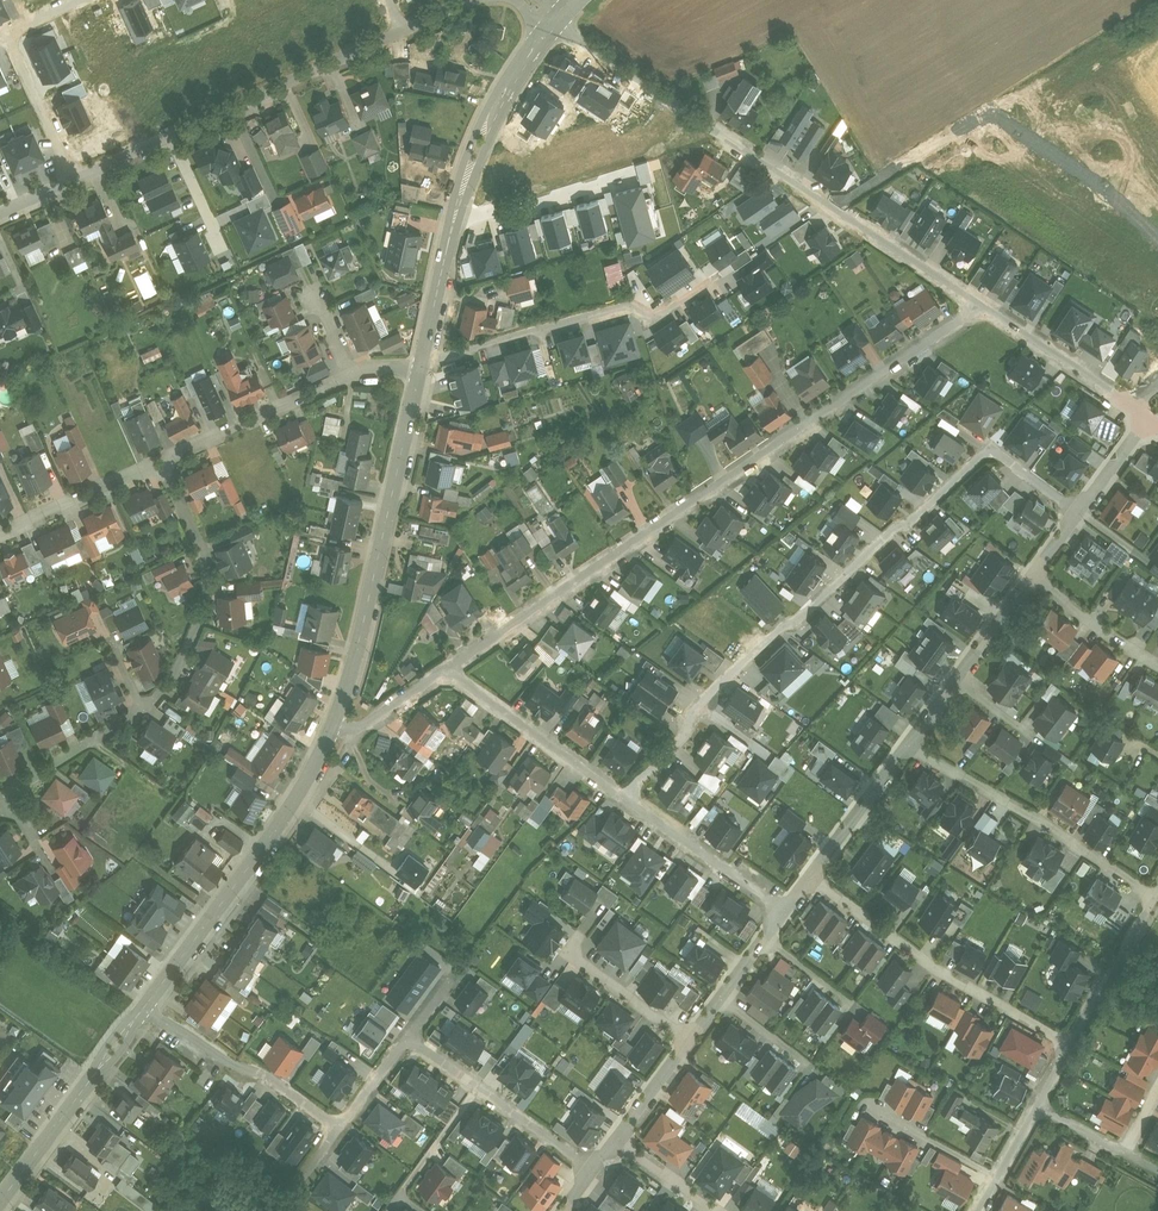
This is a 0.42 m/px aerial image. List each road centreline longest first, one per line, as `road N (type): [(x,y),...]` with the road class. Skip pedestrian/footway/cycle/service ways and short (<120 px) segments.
road 1 (residential): [(981,304),(793,442),(447,671)]
road 2 (residential): [(701,703),(780,624),(794,623),(990,450),(1080,511)]
road 3 (residential): [(1157,239),(1105,188),(988,113),(835,207)]
road 4 (tertiary): [(420,368),(361,633),(332,727)]
road 5 (tertiary): [(332,727),(291,806),(146,1006)]
road 6 (residential): [(560,29),(835,207)]
road 7 (residential): [(420,368),(625,307),(658,316),(718,278)]
road 8 (residential): [(1072,1044),(934,968),(813,877)]
road 9 (residential): [(910,747),(1157,897)]
road 10 (residential): [(142,707),(173,678),(207,598),(203,542),(161,461)]
road 11 (tertiary): [(146,1006),(0,1203)]
road 12 (residential): [(408,1039),(597,1172)]
road 13 (residential): [(146,1006),(340,1127)]
road 14 (tertiary): [(542,25),(483,115),(449,225)]
road 15 (tertiary): [(460,222),(500,118),(560,29)]
road 16 (residential): [(621,796),(447,671)]
road 17 (residential): [(161,461),(348,376)]
road 18 (residential): [(789,911),(621,796)]
road 19 (residential): [(981,304),(1133,407)]
road 20 (residential): [(235,108),(402,32)]
road 21 (residential): [(631,173),(460,222)]
road 22 (residential): [(161,461),(0,534)]
road 23 (residential): [(835,207),(981,304)]
road 24 (residential): [(1072,1044),(1157,897)]
road 25 (residential): [(1157,1092),(1127,1152),(1040,1104)]
road 26 (residential): [(813,877),(910,747)]
road 27 (residential): [(8,798),(142,707)]
road 28 (residential): [(9,33),(74,181)]
road 29 (residential): [(1157,666),(1033,577)]
road 30 (residential): [(999,1178),(869,1105)]
road 31 (residential): [(689,1042),(574,959)]
road 32 (residential): [(447,671),(365,723),(332,727)]
road 33 (residential): [(959,682),(1033,577)]
road 34 (residential): [(617,1145),(689,1042)]
road 35 (residential): [(621,796),(688,729),(701,703)]
road 36 (residential): [(221,248),(172,137)]

